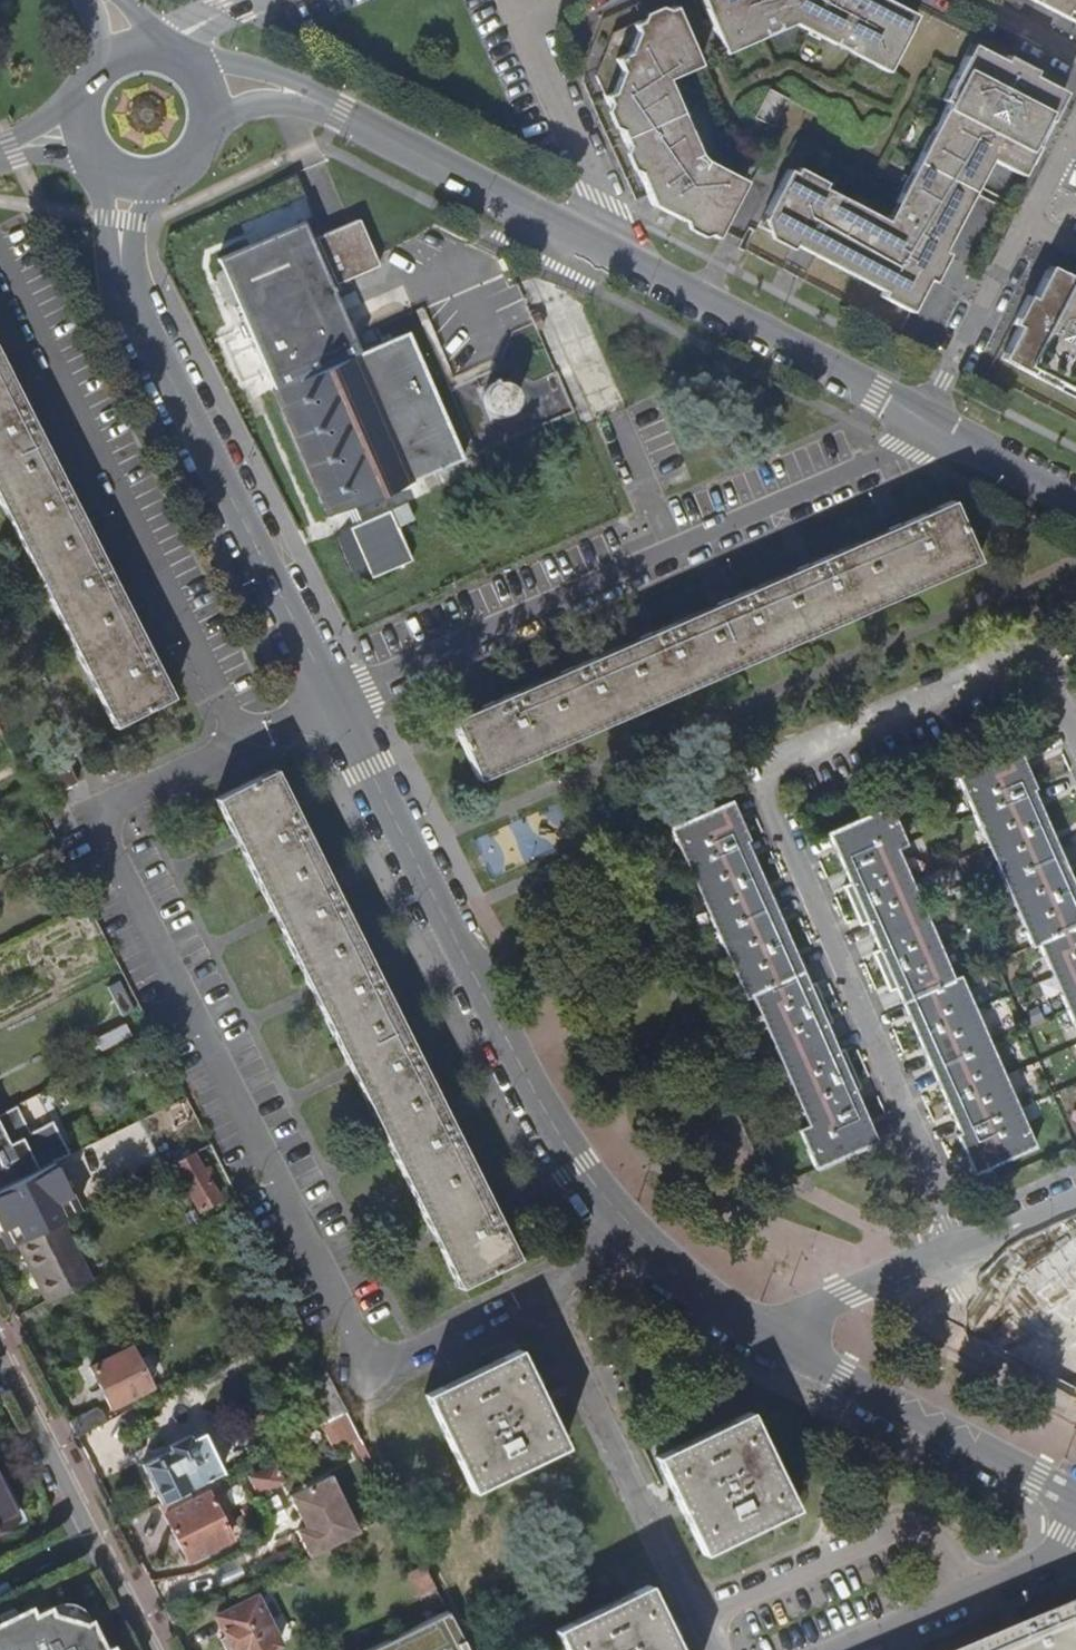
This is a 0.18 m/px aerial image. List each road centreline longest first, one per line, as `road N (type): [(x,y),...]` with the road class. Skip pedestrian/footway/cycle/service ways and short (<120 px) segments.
road 1 (residential): [(334,701),(879,468),(904,450),(924,417)]
road 2 (tertiary): [(334,701),(125,283),(124,176)]
road 3 (residential): [(633,1227),(545,1292),(711,1649)]
road 4 (tertiary): [(515,1055),(334,701)]
road 5 (residential): [(924,417),(621,256)]
road 6 (tertiary): [(775,1341),(842,1386),(1075,1499)]
road 7 (residential): [(775,1341),(1075,1202)]
road 8 (residential): [(924,417),(1075,132)]
road 9 (residential): [(621,256),(343,115)]
road 10 (residential): [(524,13),(621,256)]
road 11 (residential): [(857,1649),(1058,1565),(1075,1538)]
road 12 (residential): [(0,1349),(96,1539)]
road 13 (tertiary): [(515,1055),(575,1168),(633,1227)]
road 14 (tertiary): [(633,1227),(698,1290),(775,1341)]
road 15 (residential): [(1075,497),(924,417)]
road 16 (unclassified): [(343,115),(276,74),(217,61),(189,67)]
road 17 (unclassified): [(211,110),(275,103),(343,115)]
road 18 (tertiary): [(124,176),(178,172),(203,146),(211,110)]
road 19 (residential): [(96,1539),(152,1649)]
road 20 (residential): [(1075,57),(970,0)]

